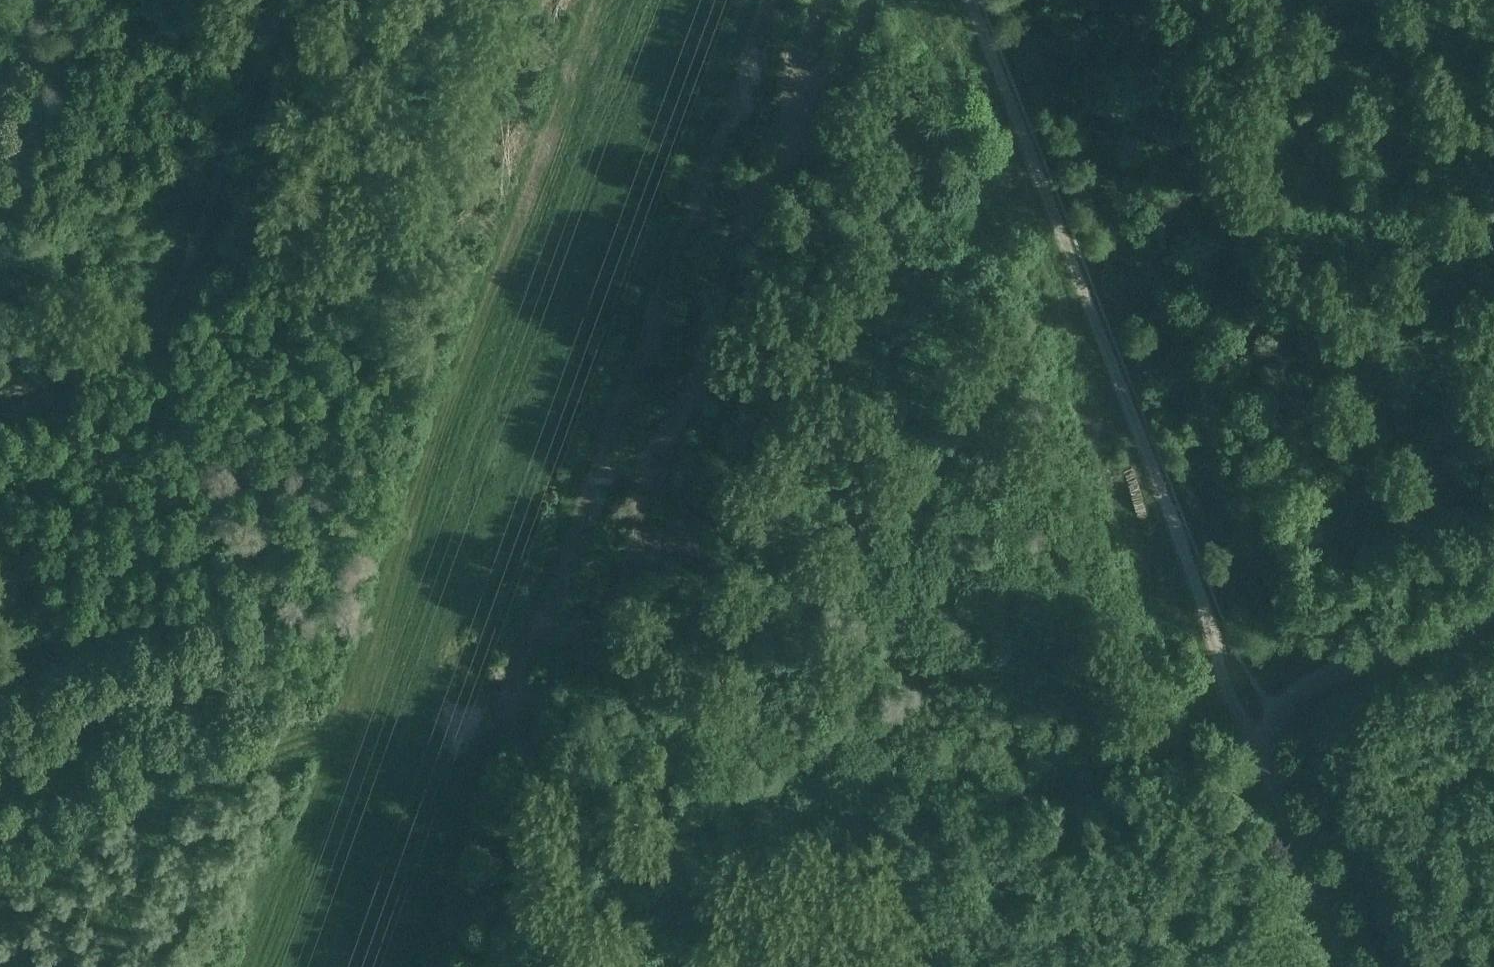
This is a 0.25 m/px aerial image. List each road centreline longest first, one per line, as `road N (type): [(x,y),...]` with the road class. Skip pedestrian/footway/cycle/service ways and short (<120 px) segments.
road 1 (track): [(1268,733),(1248,723),(1228,687),(967,0)]
road 2 (unclassified): [(1349,966),(1263,748),(1275,716),(1313,683),(1493,611)]

